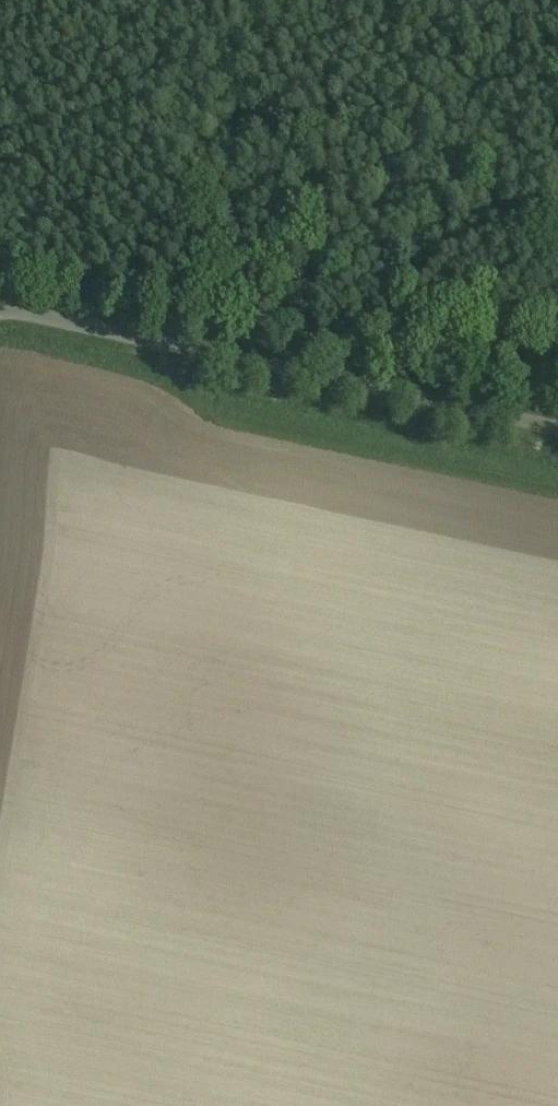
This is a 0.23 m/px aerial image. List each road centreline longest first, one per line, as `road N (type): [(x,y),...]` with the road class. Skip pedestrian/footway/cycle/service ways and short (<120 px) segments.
road 1 (unclassified): [(557,426),(0,304)]

